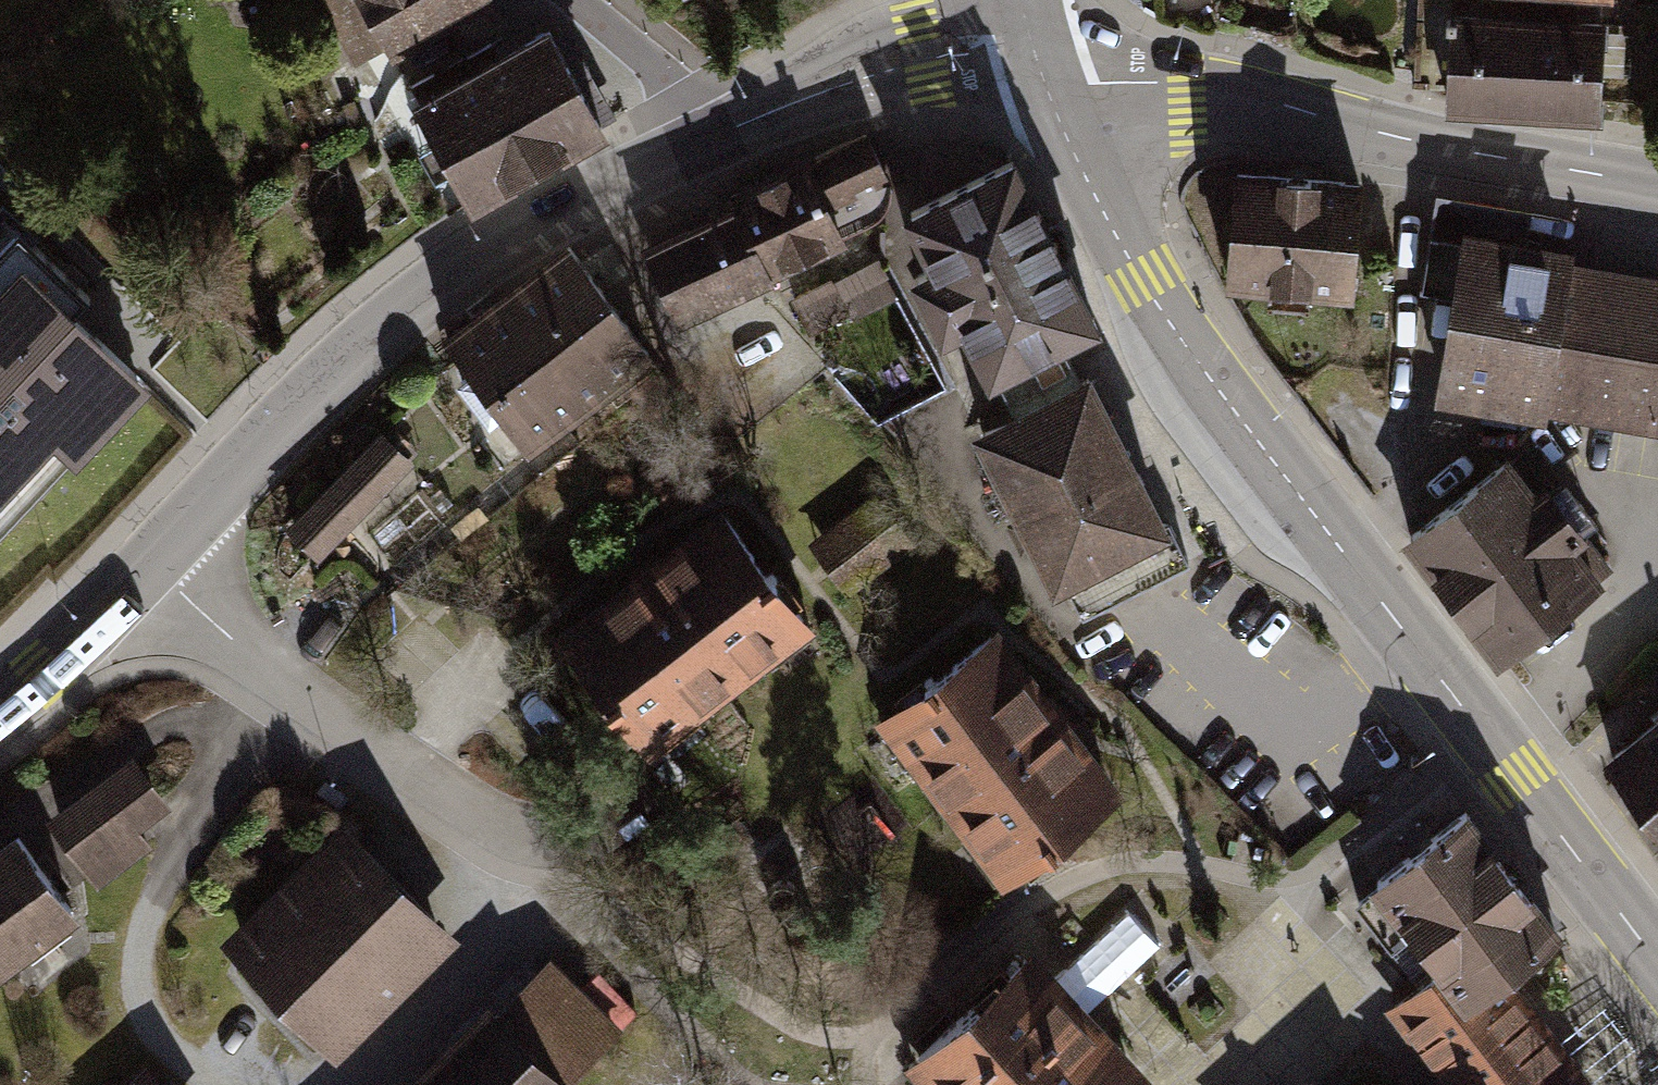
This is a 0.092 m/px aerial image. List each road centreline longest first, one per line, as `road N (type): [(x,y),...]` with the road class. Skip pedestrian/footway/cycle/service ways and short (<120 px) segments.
road 1 (secondary): [(1657,967),(1143,284),(1080,171),(1034,54)]
road 2 (tertiary): [(0,706),(44,676),(368,340),(506,239),(707,139)]
road 3 (secondary): [(1034,54),(1093,81),(1237,97),(1657,186)]
road 4 (tertiary): [(707,139),(919,54),(1004,42),(1034,54)]
road 5 (residential): [(707,139),(657,68),(574,0)]

